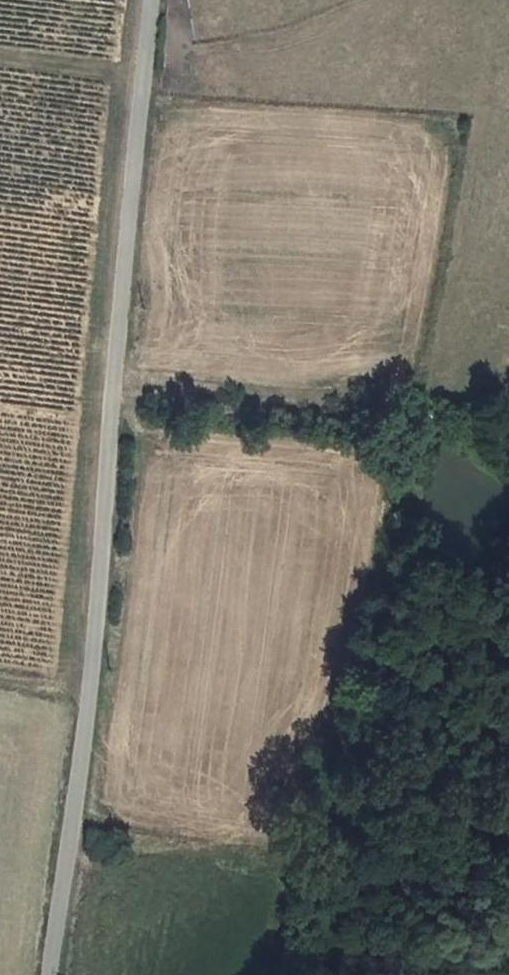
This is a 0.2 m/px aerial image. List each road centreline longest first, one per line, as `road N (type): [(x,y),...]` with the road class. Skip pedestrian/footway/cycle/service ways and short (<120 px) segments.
road 1 (residential): [(152,0),(88,694),(51,974)]

